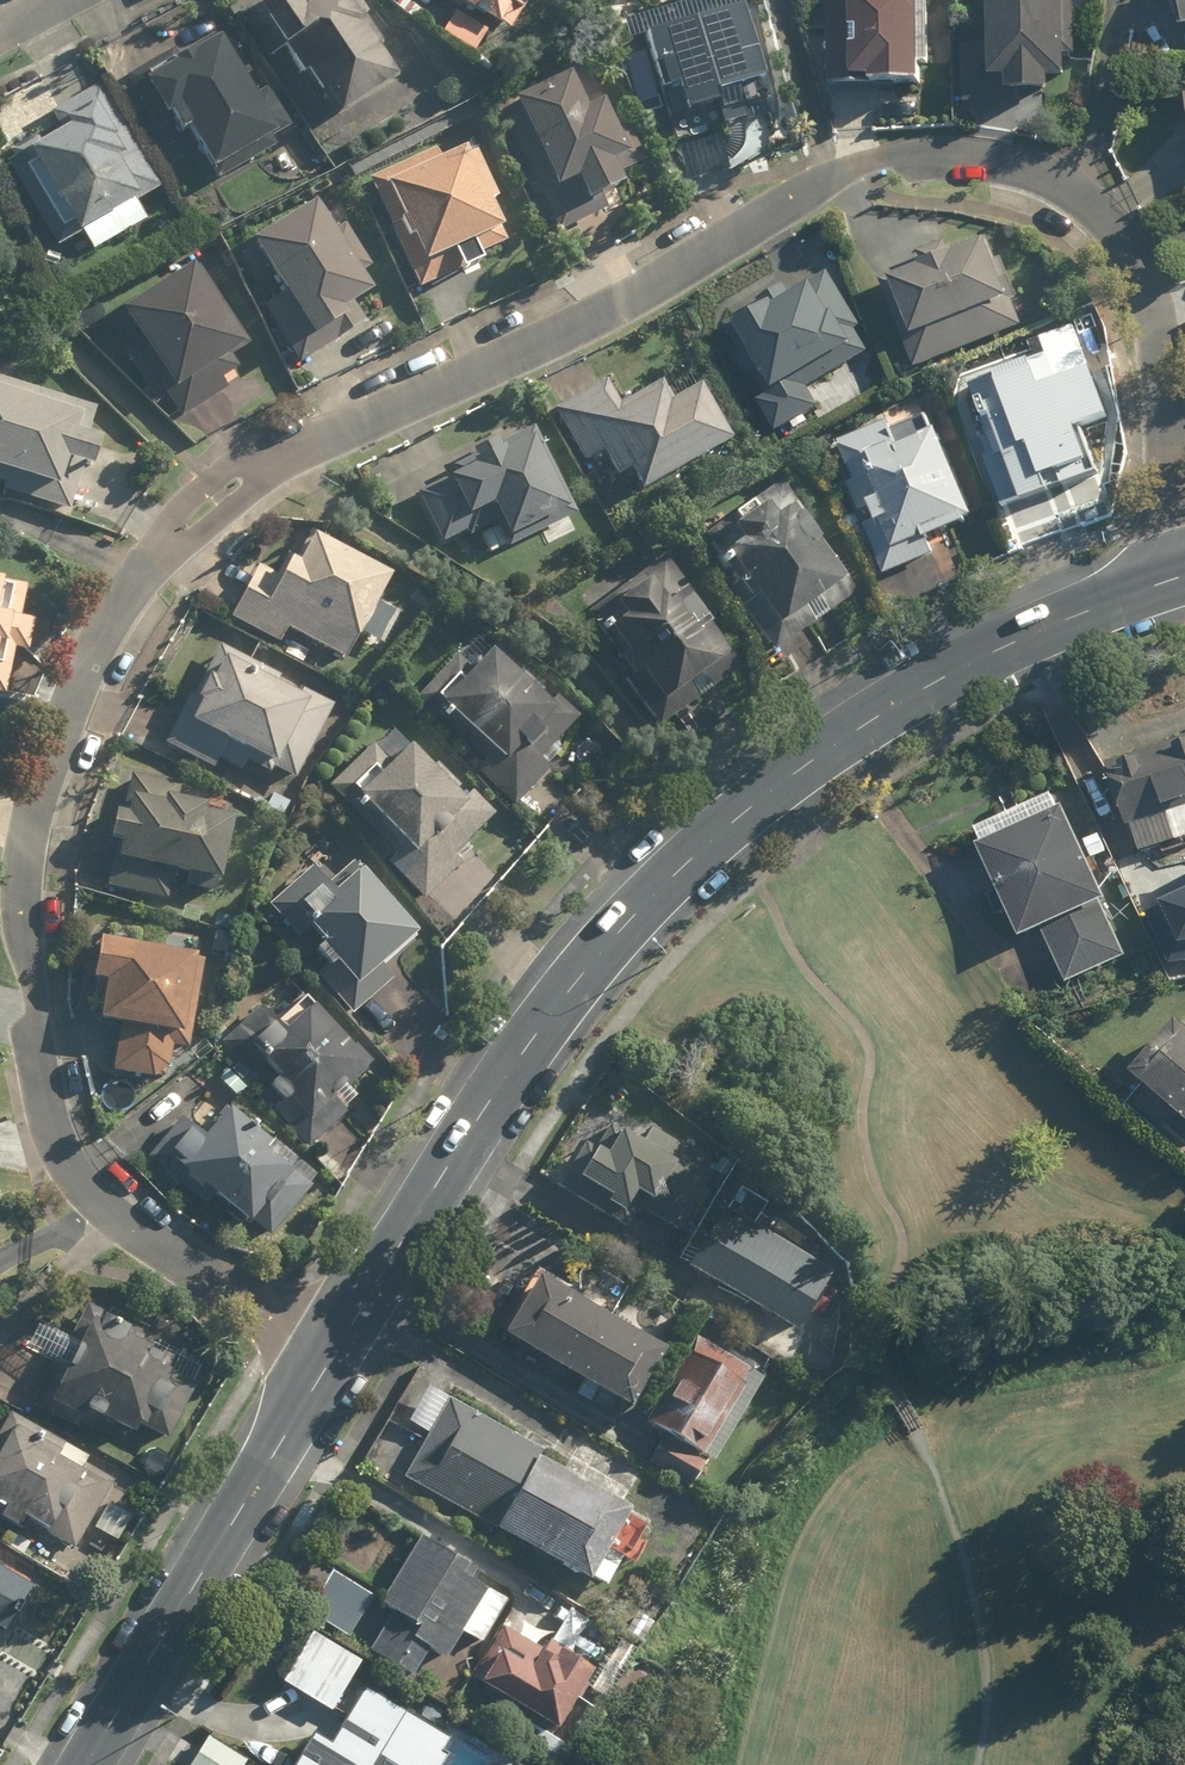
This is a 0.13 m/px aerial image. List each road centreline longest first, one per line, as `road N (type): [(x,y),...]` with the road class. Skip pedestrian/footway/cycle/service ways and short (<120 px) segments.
road 1 (residential): [(336,1344),(216,1290),(95,1200),(57,1138),(37,1062),(24,889),(53,750),(110,619),(170,538),(218,492),(606,314),(830,176),(917,154),(958,155),(1047,182),(1100,210),(1129,240),(1147,277),(1155,323),(1174,578)]
road 2 (secondary): [(1174,578),(997,648),(899,700),(712,839),(552,1012),(476,1117),(336,1344)]
road 3 (secondary): [(336,1344),(82,1764)]

